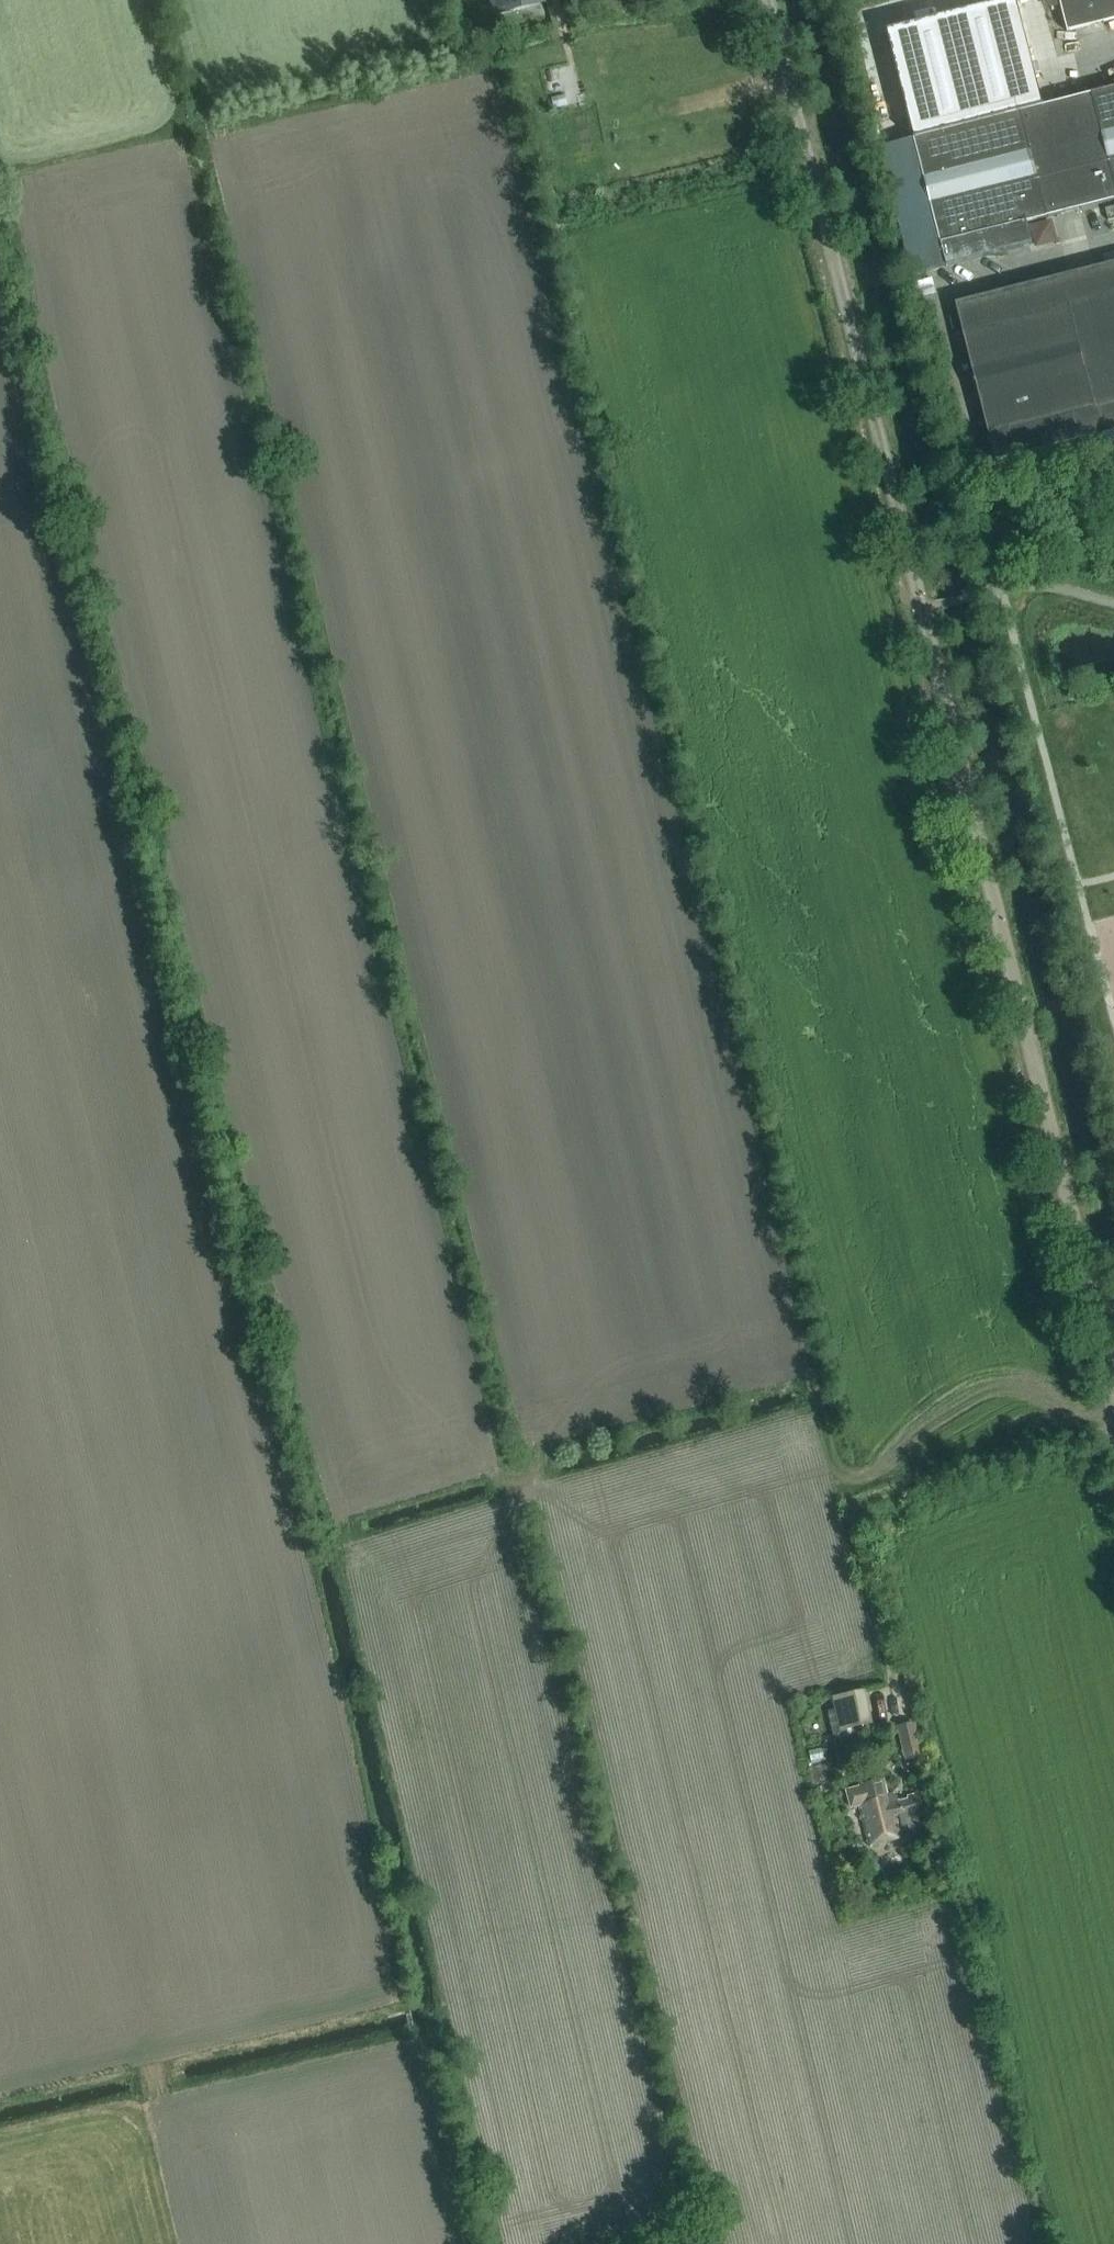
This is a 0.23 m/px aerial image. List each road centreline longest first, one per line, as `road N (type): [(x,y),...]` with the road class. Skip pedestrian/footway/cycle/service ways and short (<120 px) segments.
road 1 (unclassified): [(1113,1373),(771,0)]

